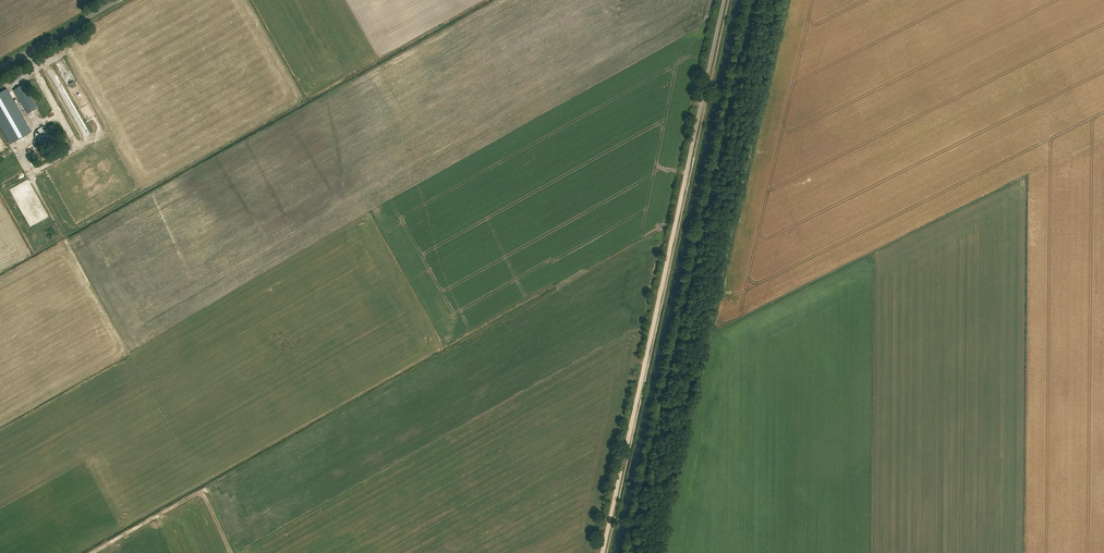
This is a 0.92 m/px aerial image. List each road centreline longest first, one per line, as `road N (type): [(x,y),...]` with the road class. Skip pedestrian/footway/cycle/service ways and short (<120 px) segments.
road 1 (track): [(751,0),(626,552)]
road 2 (track): [(687,167),(601,552)]
road 3 (unclassified): [(687,167),(724,0)]
road 4 (unclassified): [(0,66),(117,0)]

